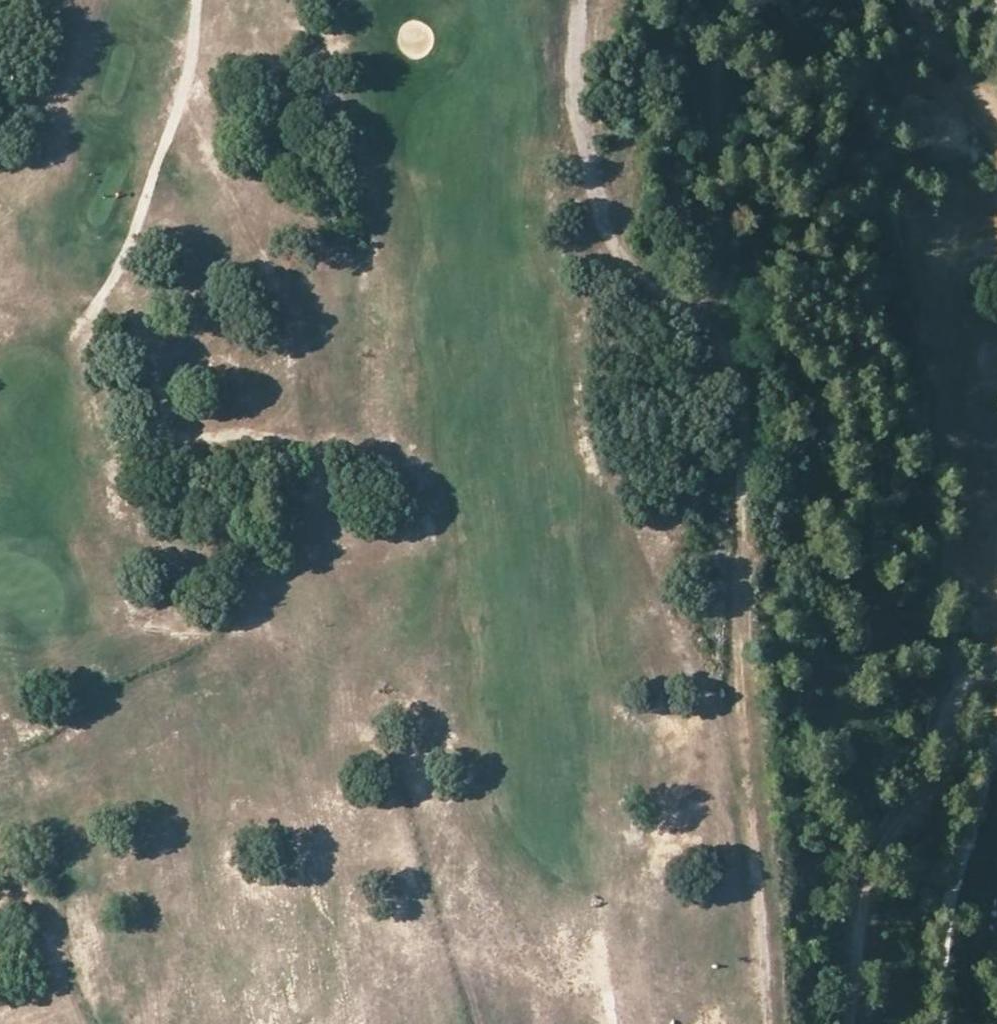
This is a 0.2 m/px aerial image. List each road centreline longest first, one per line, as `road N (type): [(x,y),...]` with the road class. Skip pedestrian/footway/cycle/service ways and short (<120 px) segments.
road 1 (track): [(580,0),(573,68),(594,197),(610,239),(714,333),(741,401),(739,666),(770,1023)]
road 2 (track): [(82,323),(141,219),(184,93),(197,0)]

